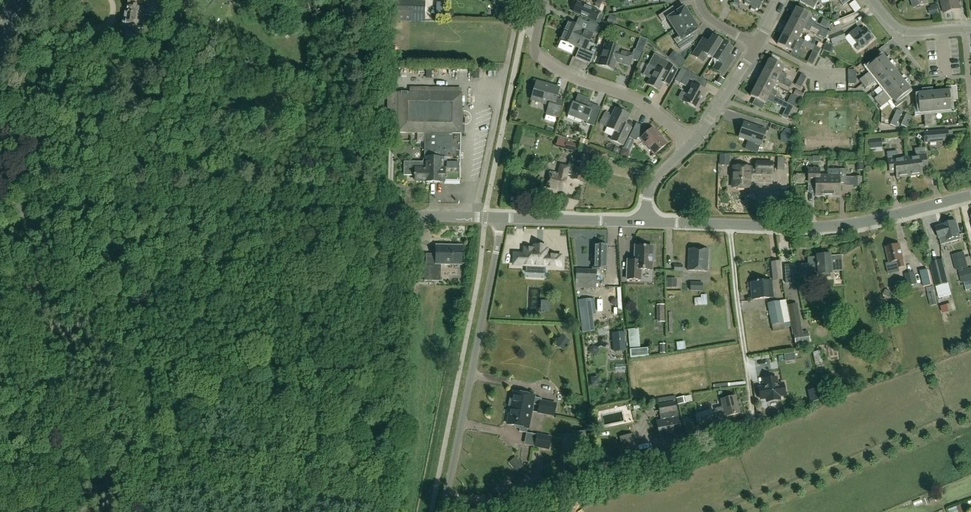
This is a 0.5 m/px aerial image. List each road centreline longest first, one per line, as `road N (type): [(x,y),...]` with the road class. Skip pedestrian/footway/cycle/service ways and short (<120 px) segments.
road 1 (tertiary): [(500,218),(0,212)]
road 2 (tertiary): [(970,195),(839,226),(645,222)]
road 3 (unclassified): [(443,511),(500,218)]
road 4 (residential): [(690,143),(644,104),(539,57),(533,44),(542,0)]
road 5 (tertiary): [(645,222),(500,218)]

